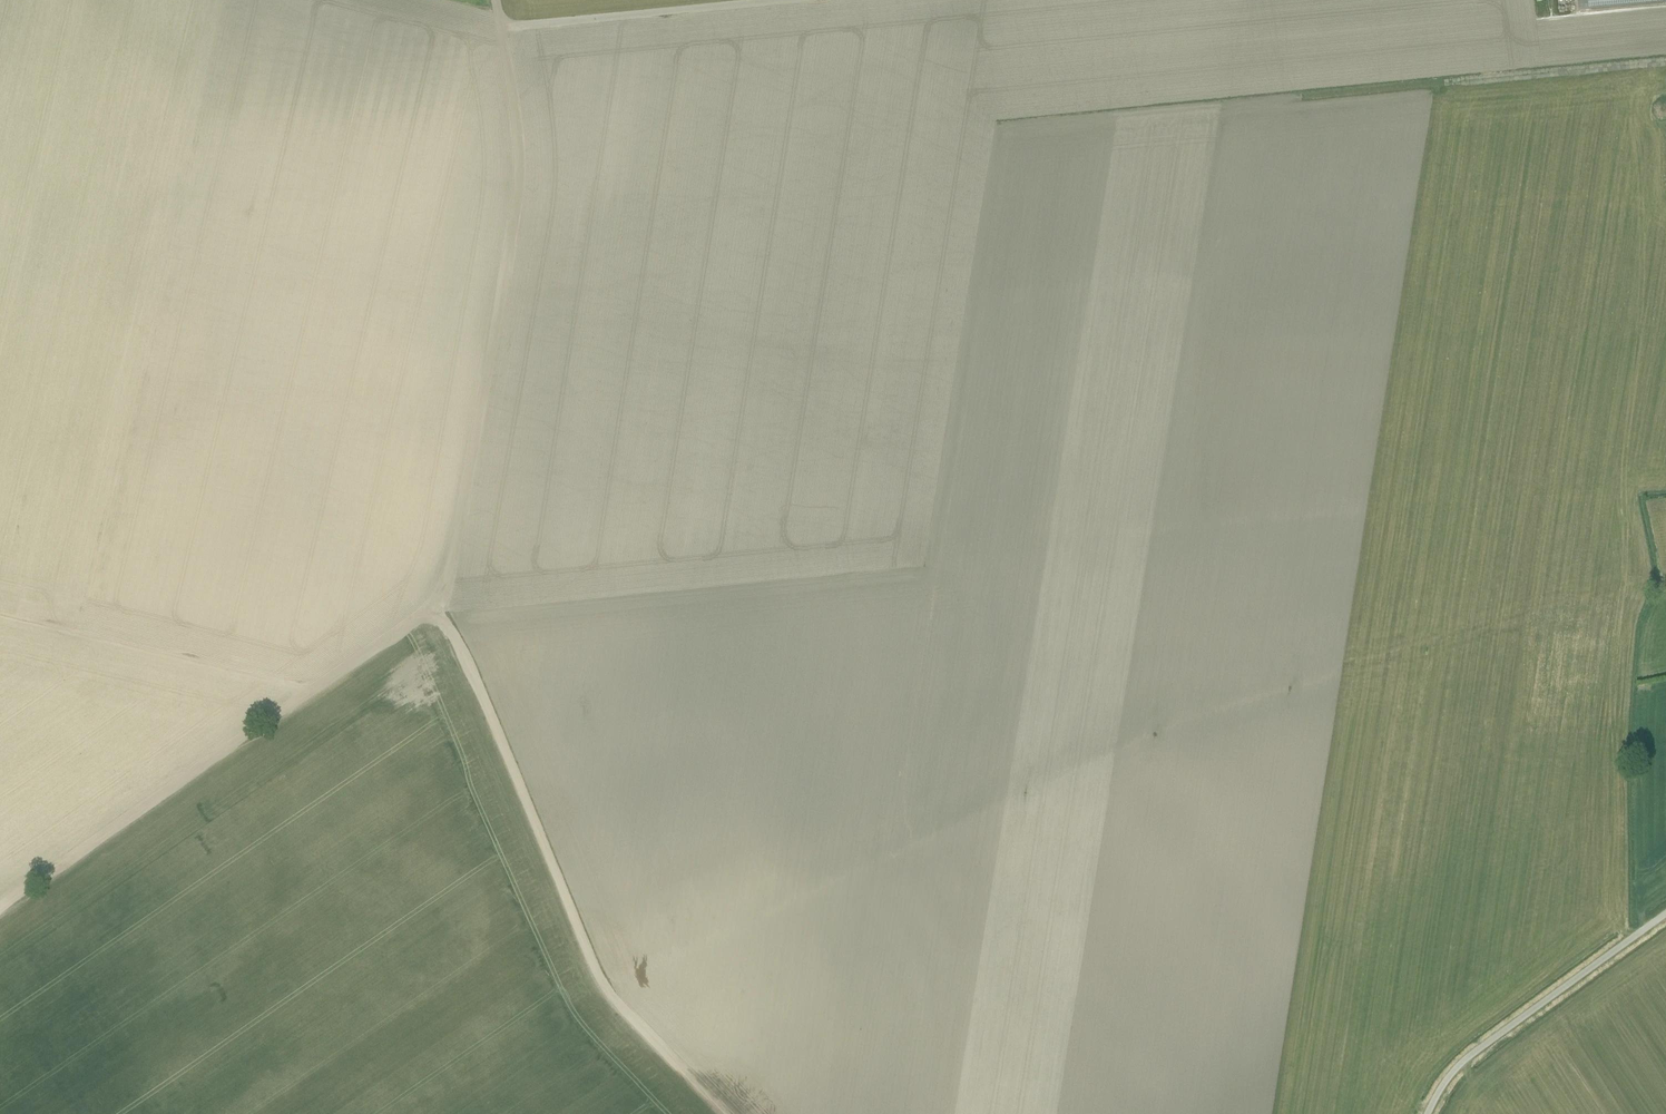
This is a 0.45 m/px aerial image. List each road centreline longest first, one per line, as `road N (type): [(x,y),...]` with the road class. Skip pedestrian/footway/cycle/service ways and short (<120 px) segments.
road 1 (track): [(0,910),(432,609),(455,637),(595,972),(615,1004),(724,1113)]
road 2 (track): [(432,609),(447,572),(515,191),(512,104),(493,0)]
road 3 (track): [(308,692),(0,616)]
road 4 (unclassified): [(1427,1113),(1462,1062),(1665,914)]
road 5 (unclassified): [(498,27),(775,0)]

